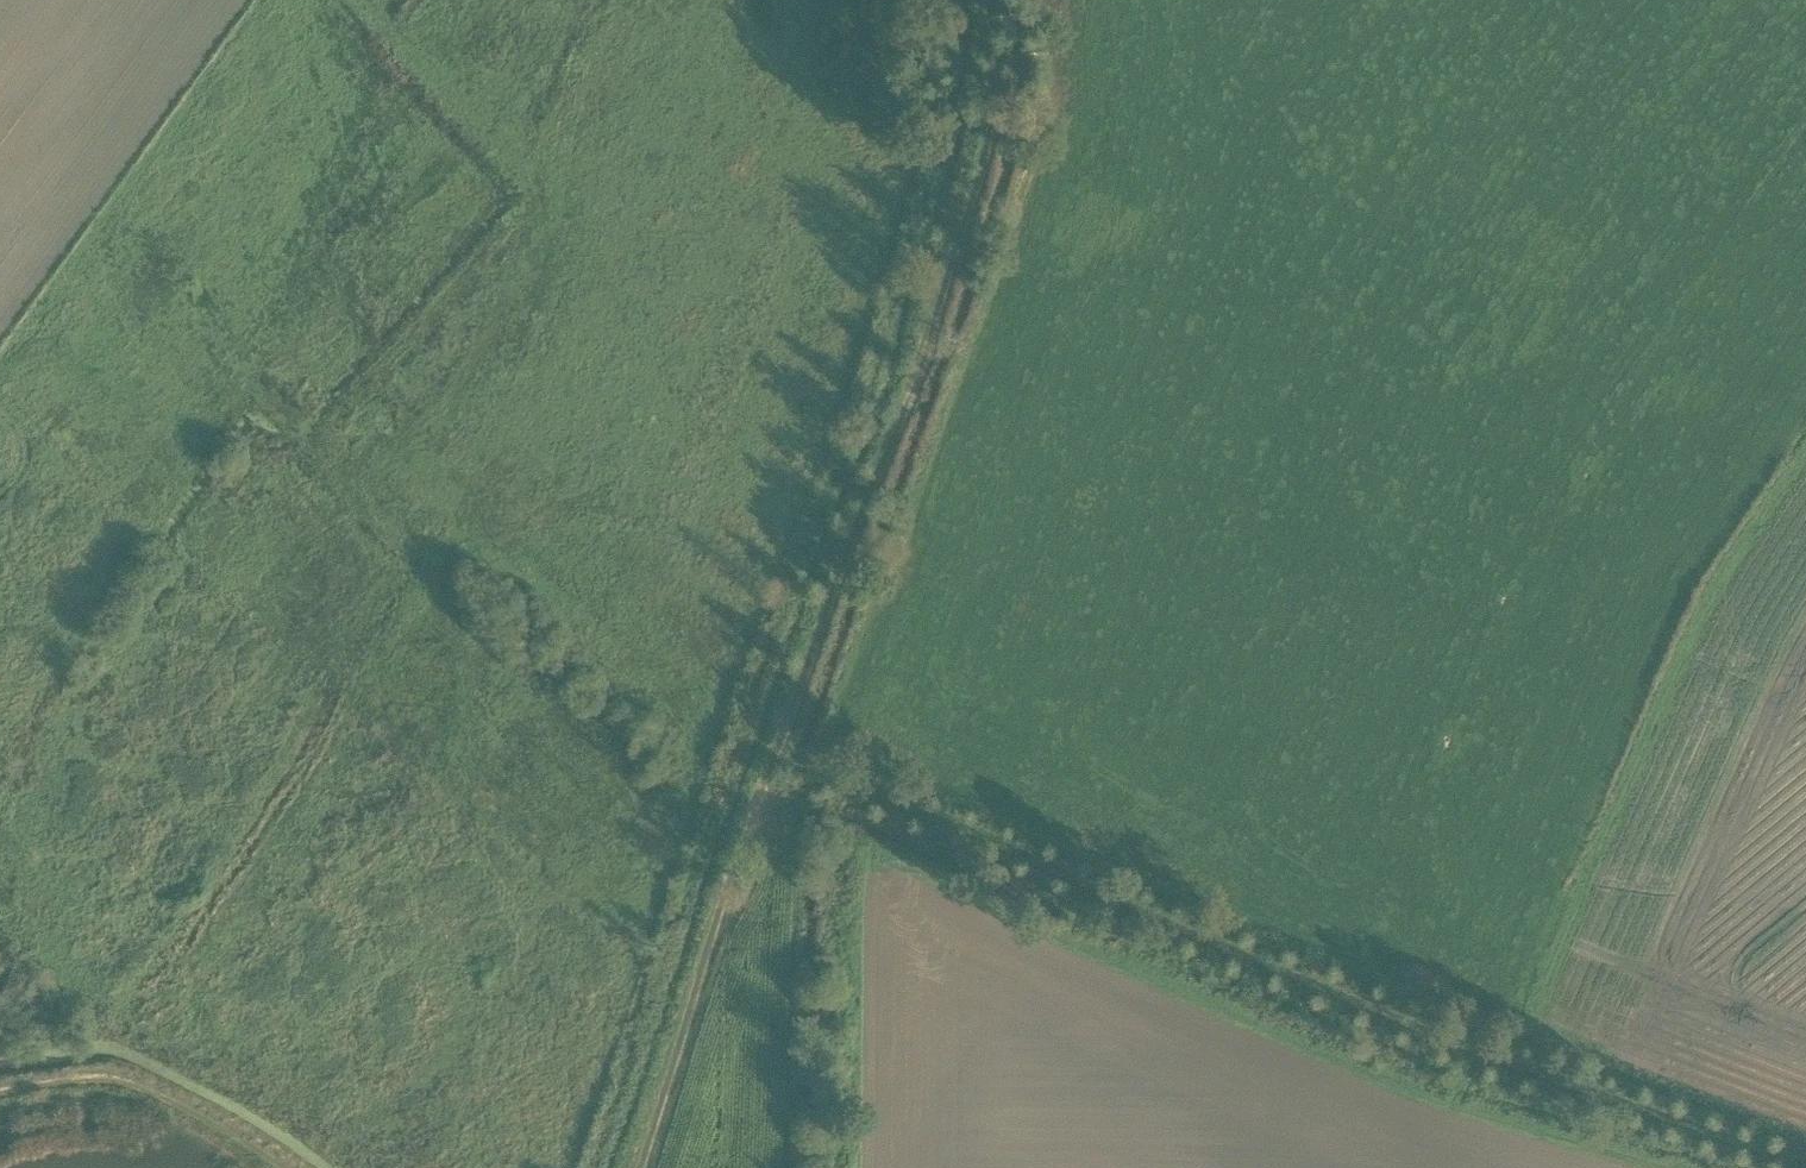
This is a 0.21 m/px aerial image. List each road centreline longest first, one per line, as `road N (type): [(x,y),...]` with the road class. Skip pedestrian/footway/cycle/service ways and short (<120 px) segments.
road 1 (track): [(634,1167),(849,545),(975,219),(995,125),(991,0)]
road 2 (track): [(778,746),(1363,1016),(1791,1167)]

